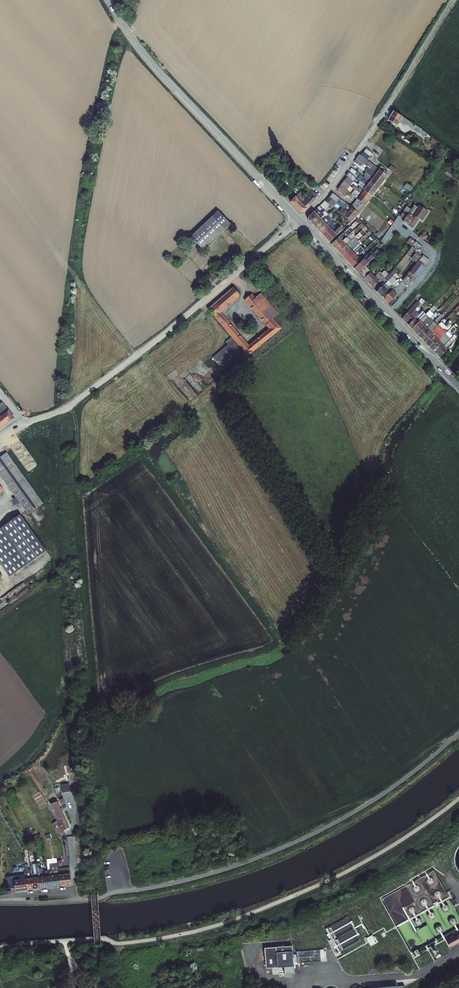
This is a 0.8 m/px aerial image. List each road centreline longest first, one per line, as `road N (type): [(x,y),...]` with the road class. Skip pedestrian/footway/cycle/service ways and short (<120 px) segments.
road 1 (unclassified): [(80,901),(191,880),(279,850),(378,797),(458,732)]
road 2 (unclassified): [(22,423),(64,410),(298,220)]
road 3 (tertiary): [(298,220),(152,65),(107,0)]
road 4 (unclassified): [(298,220),(332,186),(453,0)]
road 5 (tertiary): [(458,388),(298,220)]

